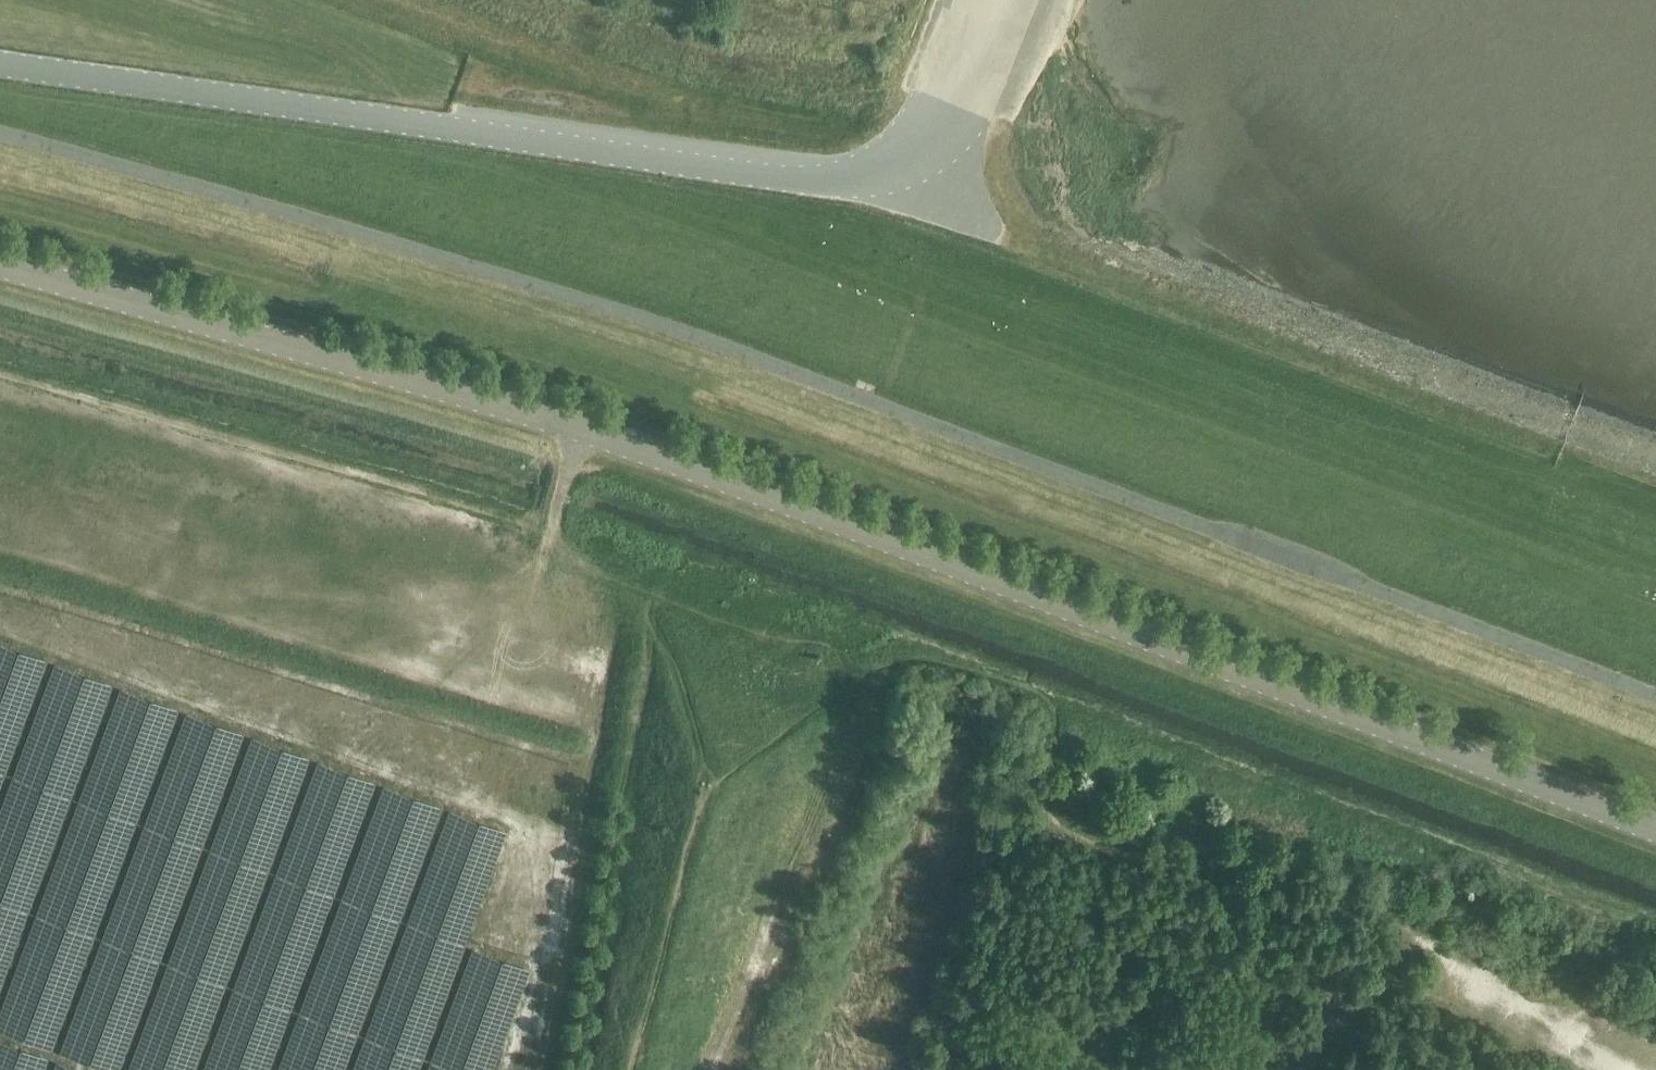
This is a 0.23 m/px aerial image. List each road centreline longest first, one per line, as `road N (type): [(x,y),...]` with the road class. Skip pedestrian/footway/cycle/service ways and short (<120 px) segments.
road 1 (tertiary): [(1655,827),(514,411),(0,264)]

